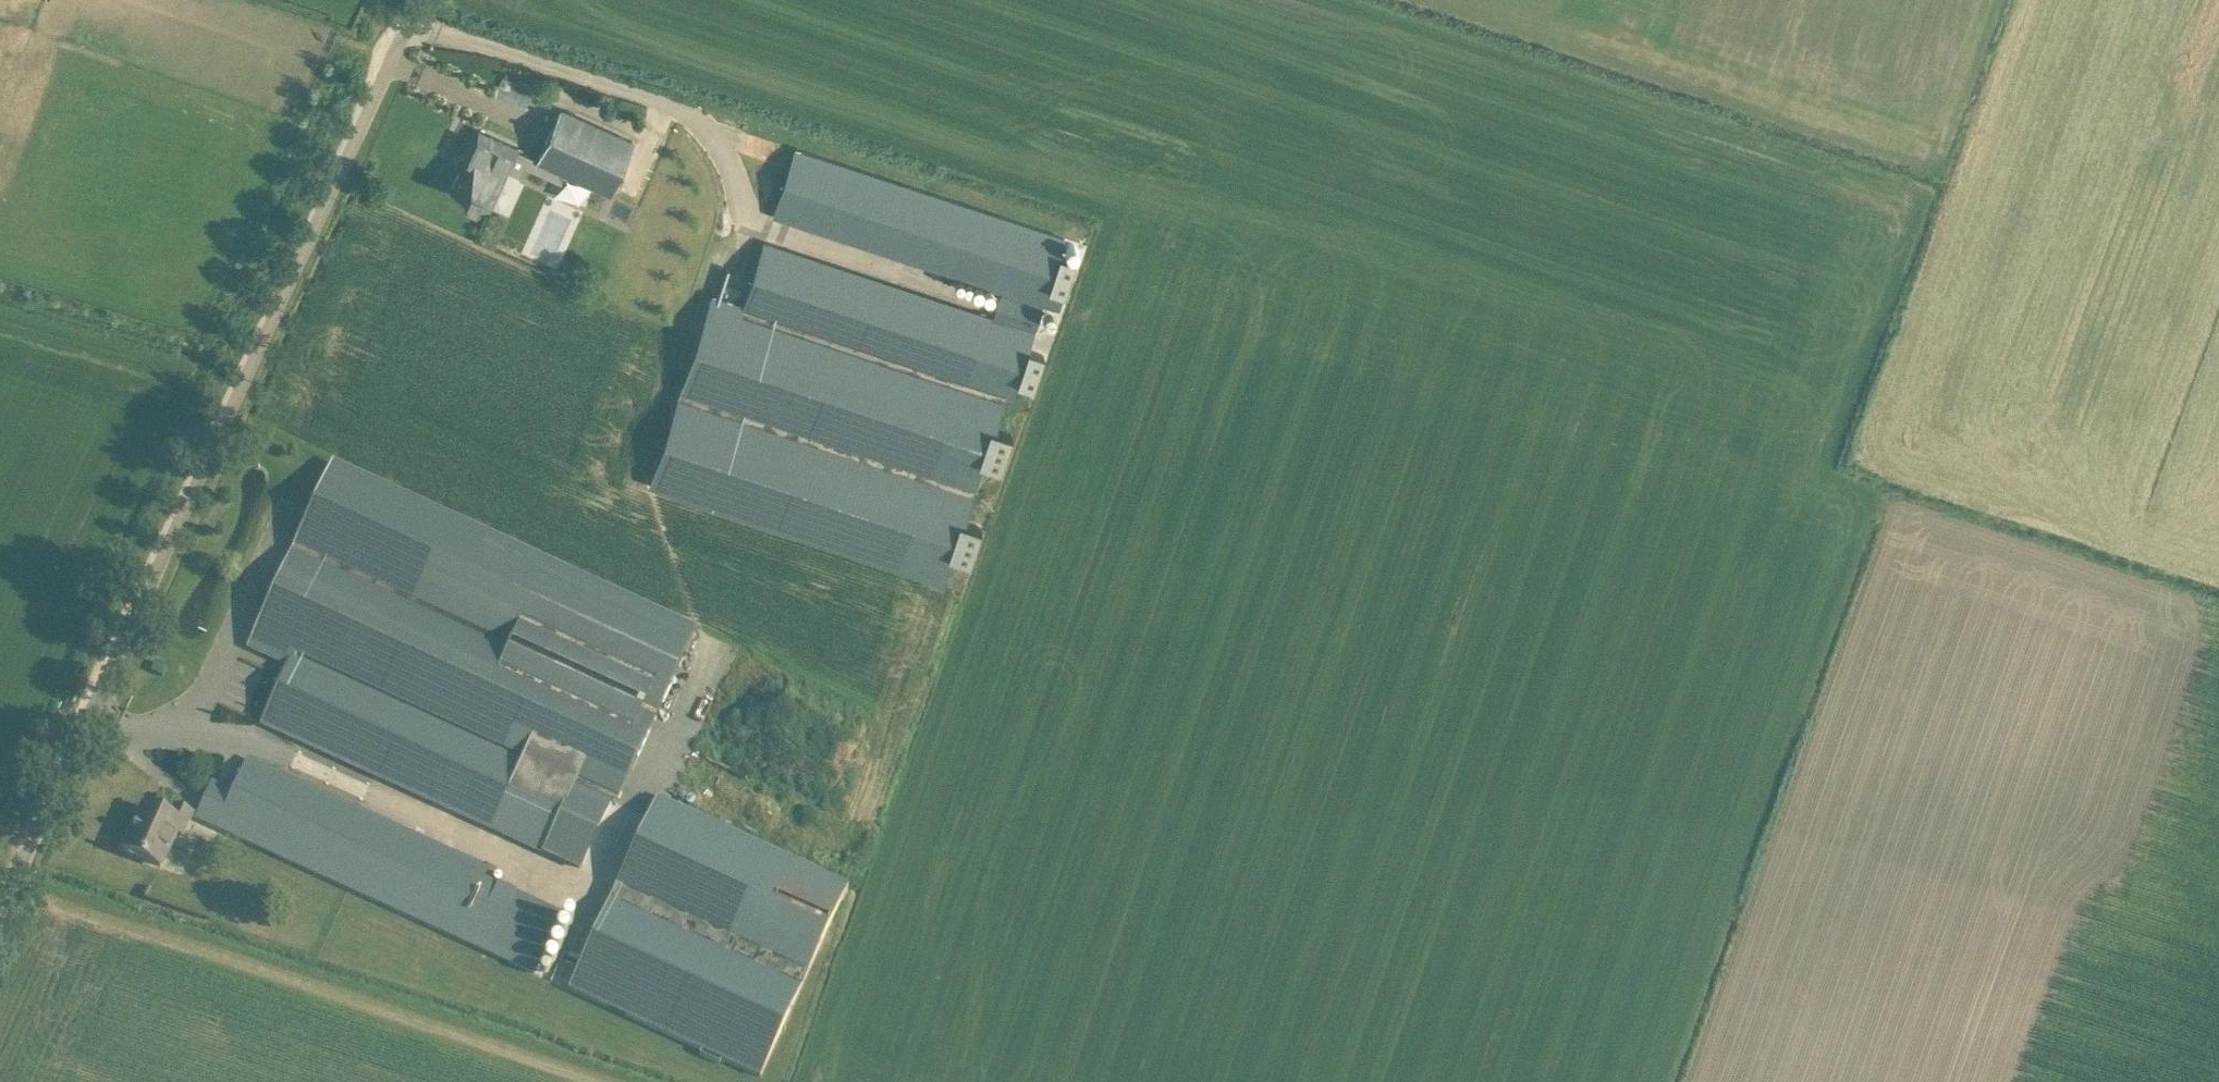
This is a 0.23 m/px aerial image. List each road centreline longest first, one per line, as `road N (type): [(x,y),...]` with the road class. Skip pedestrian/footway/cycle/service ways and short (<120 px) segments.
road 1 (unclassified): [(0,864),(410,0)]

